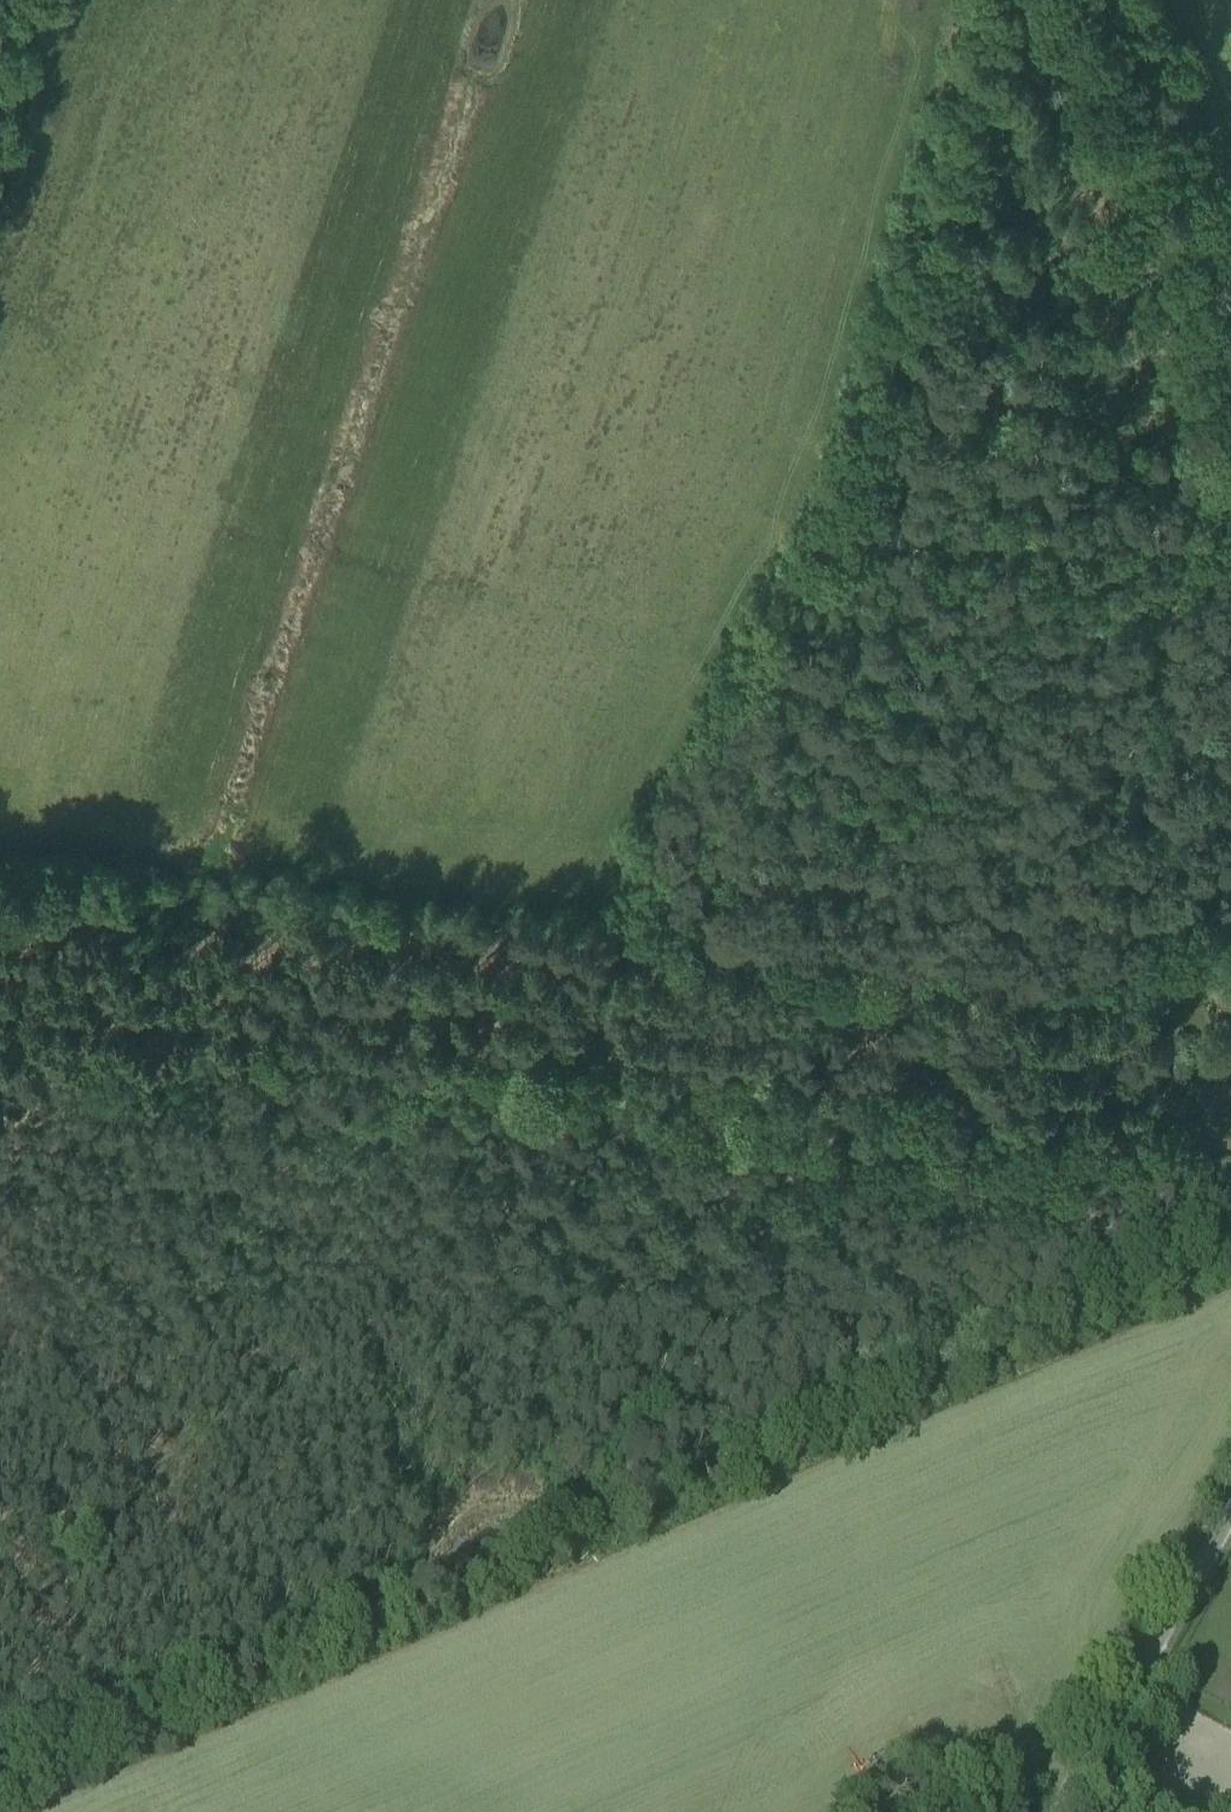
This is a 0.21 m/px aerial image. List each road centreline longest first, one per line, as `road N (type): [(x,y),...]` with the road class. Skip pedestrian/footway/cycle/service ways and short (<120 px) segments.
road 1 (track): [(0,840),(567,889),(611,875),(1230,903)]
road 2 (track): [(1230,331),(1118,0)]
road 3 (unclassified): [(1064,1811),(1230,1517)]

